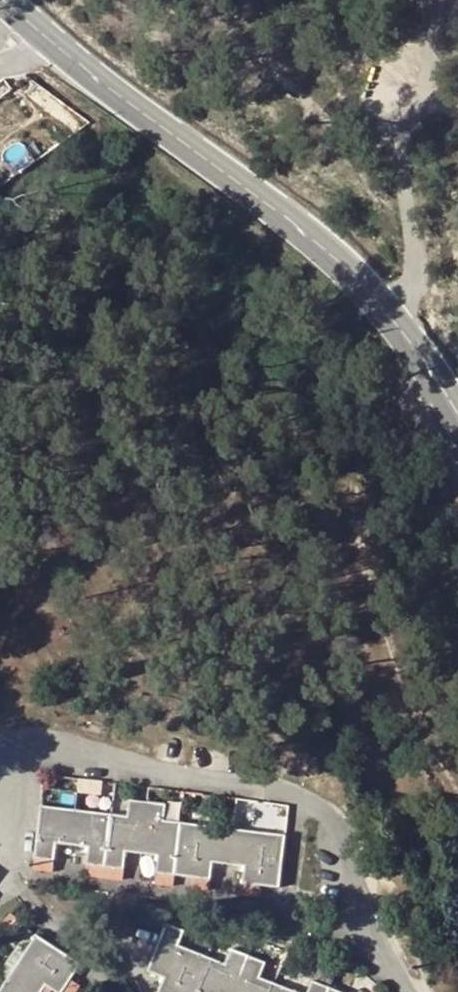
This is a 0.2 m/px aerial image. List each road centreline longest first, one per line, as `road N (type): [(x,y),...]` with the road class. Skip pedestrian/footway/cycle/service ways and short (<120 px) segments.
road 1 (residential): [(0,779),(62,740),(172,773),(259,783),(305,798),(342,835),(376,948),(405,991)]
road 2 (primary): [(48,37),(281,211),(389,309)]
road 3 (residential): [(422,0),(423,46),(402,151),(416,279),(389,309)]
road 4 (primary): [(389,309),(457,410)]

